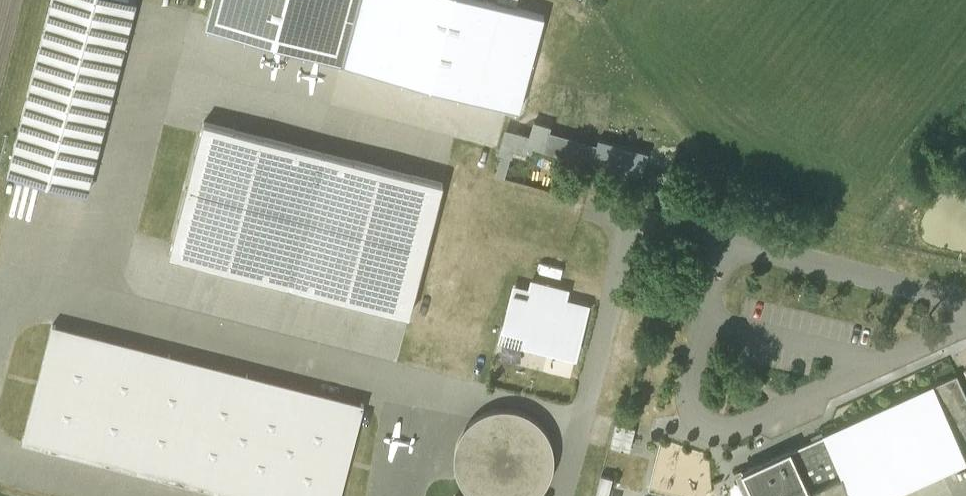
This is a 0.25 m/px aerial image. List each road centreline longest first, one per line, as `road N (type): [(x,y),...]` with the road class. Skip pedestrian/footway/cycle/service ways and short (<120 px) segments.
road 1 (unclassified): [(724,240),(688,387),(693,411),(712,428),(745,426),(965,324)]
road 2 (unclassified): [(965,304),(724,240)]
road 3 (unclassified): [(724,240),(582,204)]

